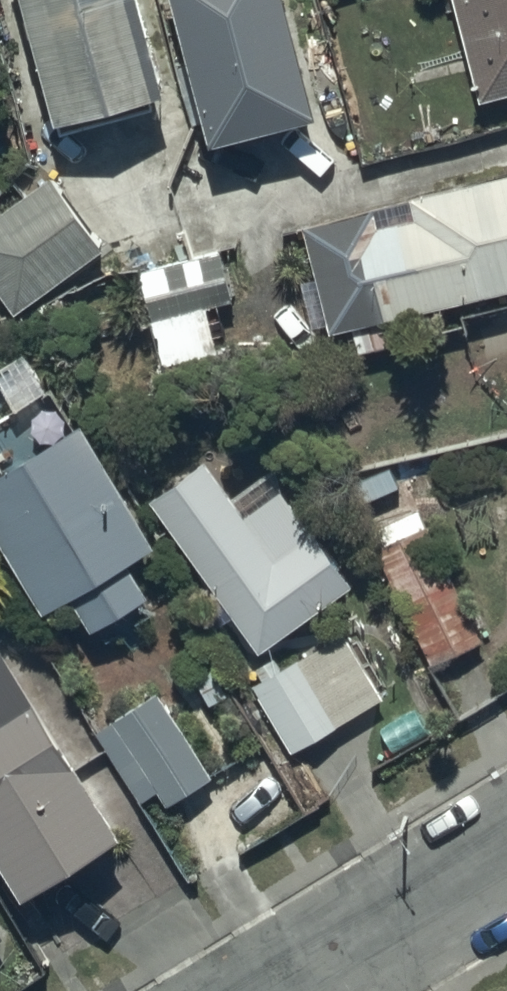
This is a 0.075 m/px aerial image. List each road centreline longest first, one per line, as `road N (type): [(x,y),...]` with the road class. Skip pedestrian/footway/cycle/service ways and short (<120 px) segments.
road 1 (residential): [(276,990),(506,853)]

